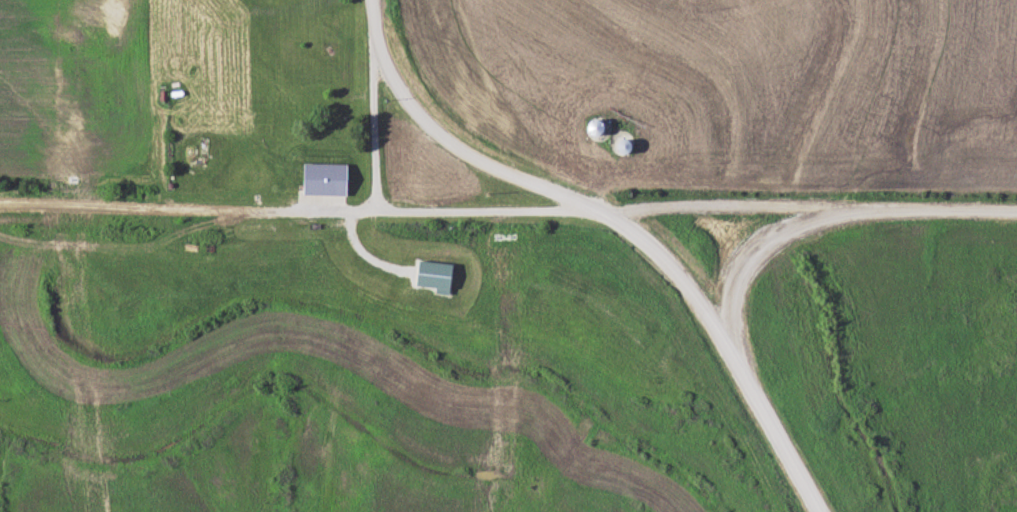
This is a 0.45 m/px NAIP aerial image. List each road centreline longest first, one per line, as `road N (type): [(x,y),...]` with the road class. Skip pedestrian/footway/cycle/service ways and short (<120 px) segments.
road 1 (residential): [(1016,214),(0,206)]
road 2 (tertiary): [(819,511),(721,333),(673,266),(594,210),(440,134),(411,108),(389,70),(373,27),(373,0)]
road 3 (residential): [(373,27),(375,211)]

